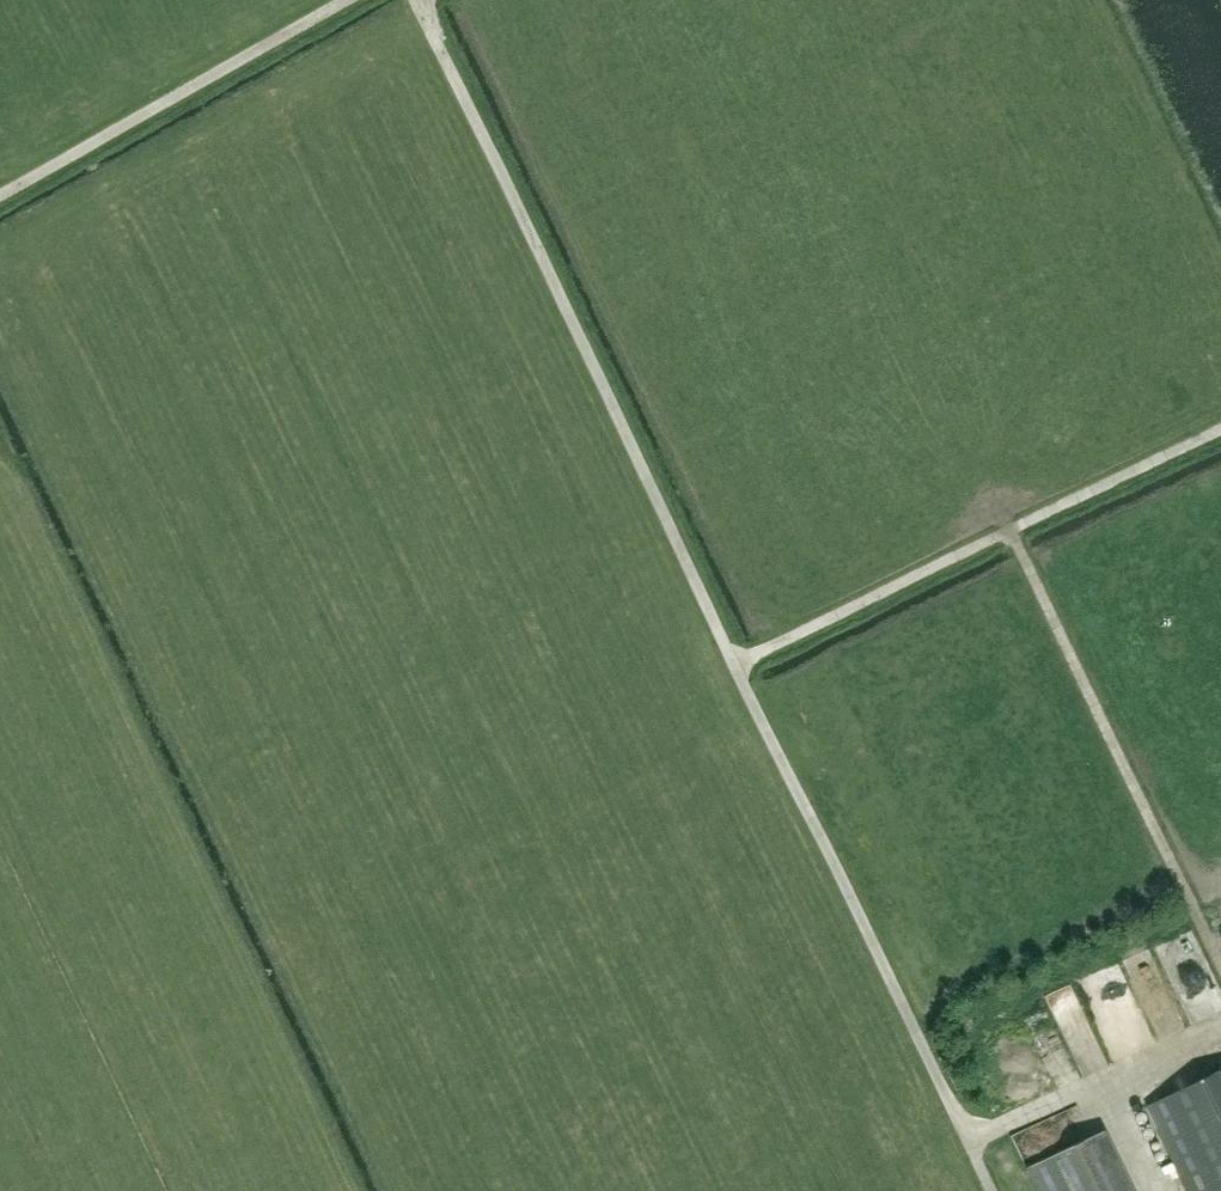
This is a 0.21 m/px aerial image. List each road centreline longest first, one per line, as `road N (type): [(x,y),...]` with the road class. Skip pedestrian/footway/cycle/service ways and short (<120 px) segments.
road 1 (track): [(0,194),(348,0)]

